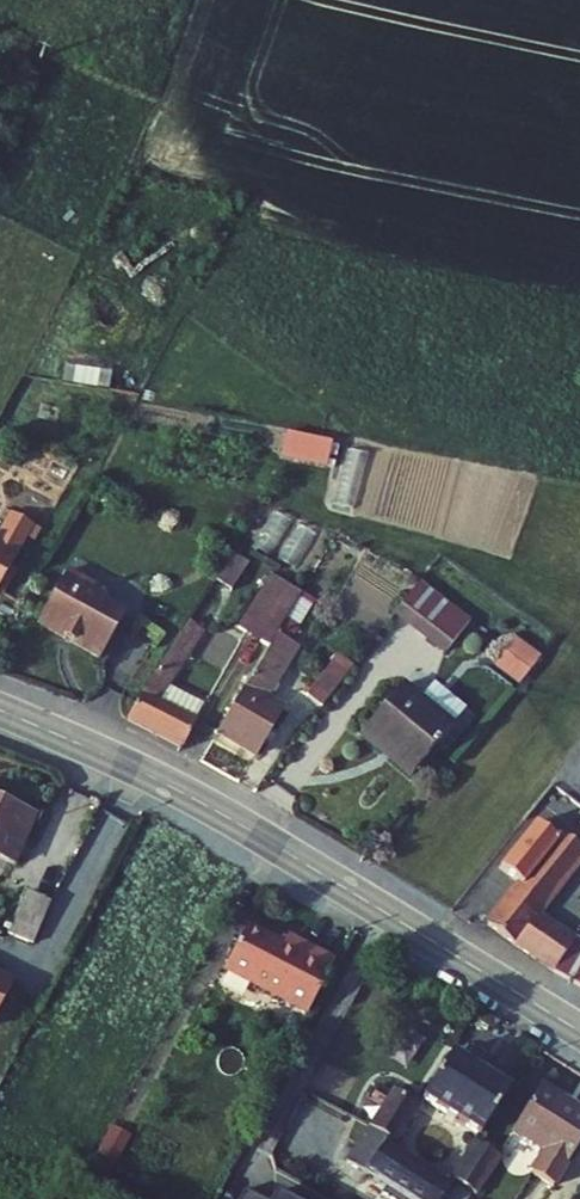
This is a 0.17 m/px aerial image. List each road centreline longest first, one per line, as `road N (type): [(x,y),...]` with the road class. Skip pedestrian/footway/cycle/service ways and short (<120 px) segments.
road 1 (secondary): [(579,1030),(197,800),(0,710)]

